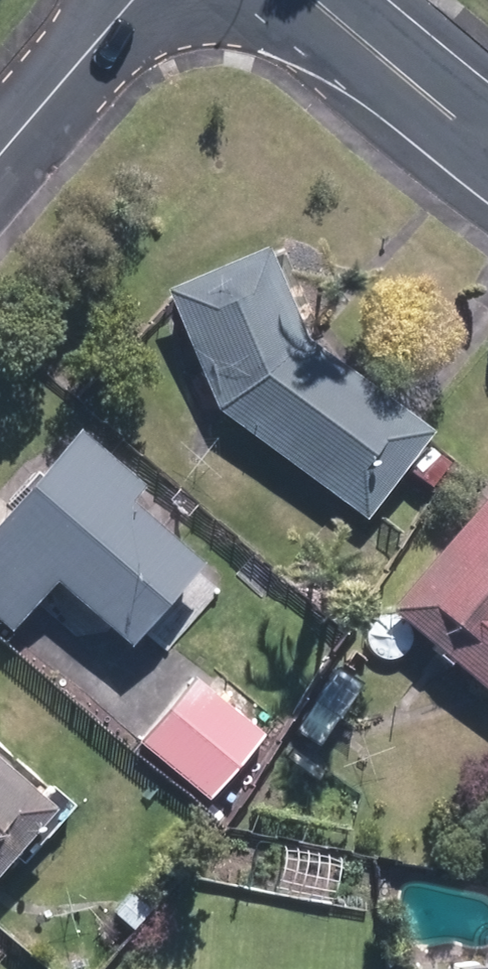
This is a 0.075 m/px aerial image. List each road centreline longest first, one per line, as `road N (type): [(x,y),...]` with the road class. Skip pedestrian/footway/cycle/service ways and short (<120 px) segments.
road 1 (tertiary): [(487,143),(319,0)]
road 2 (residential): [(0,153),(129,0)]

